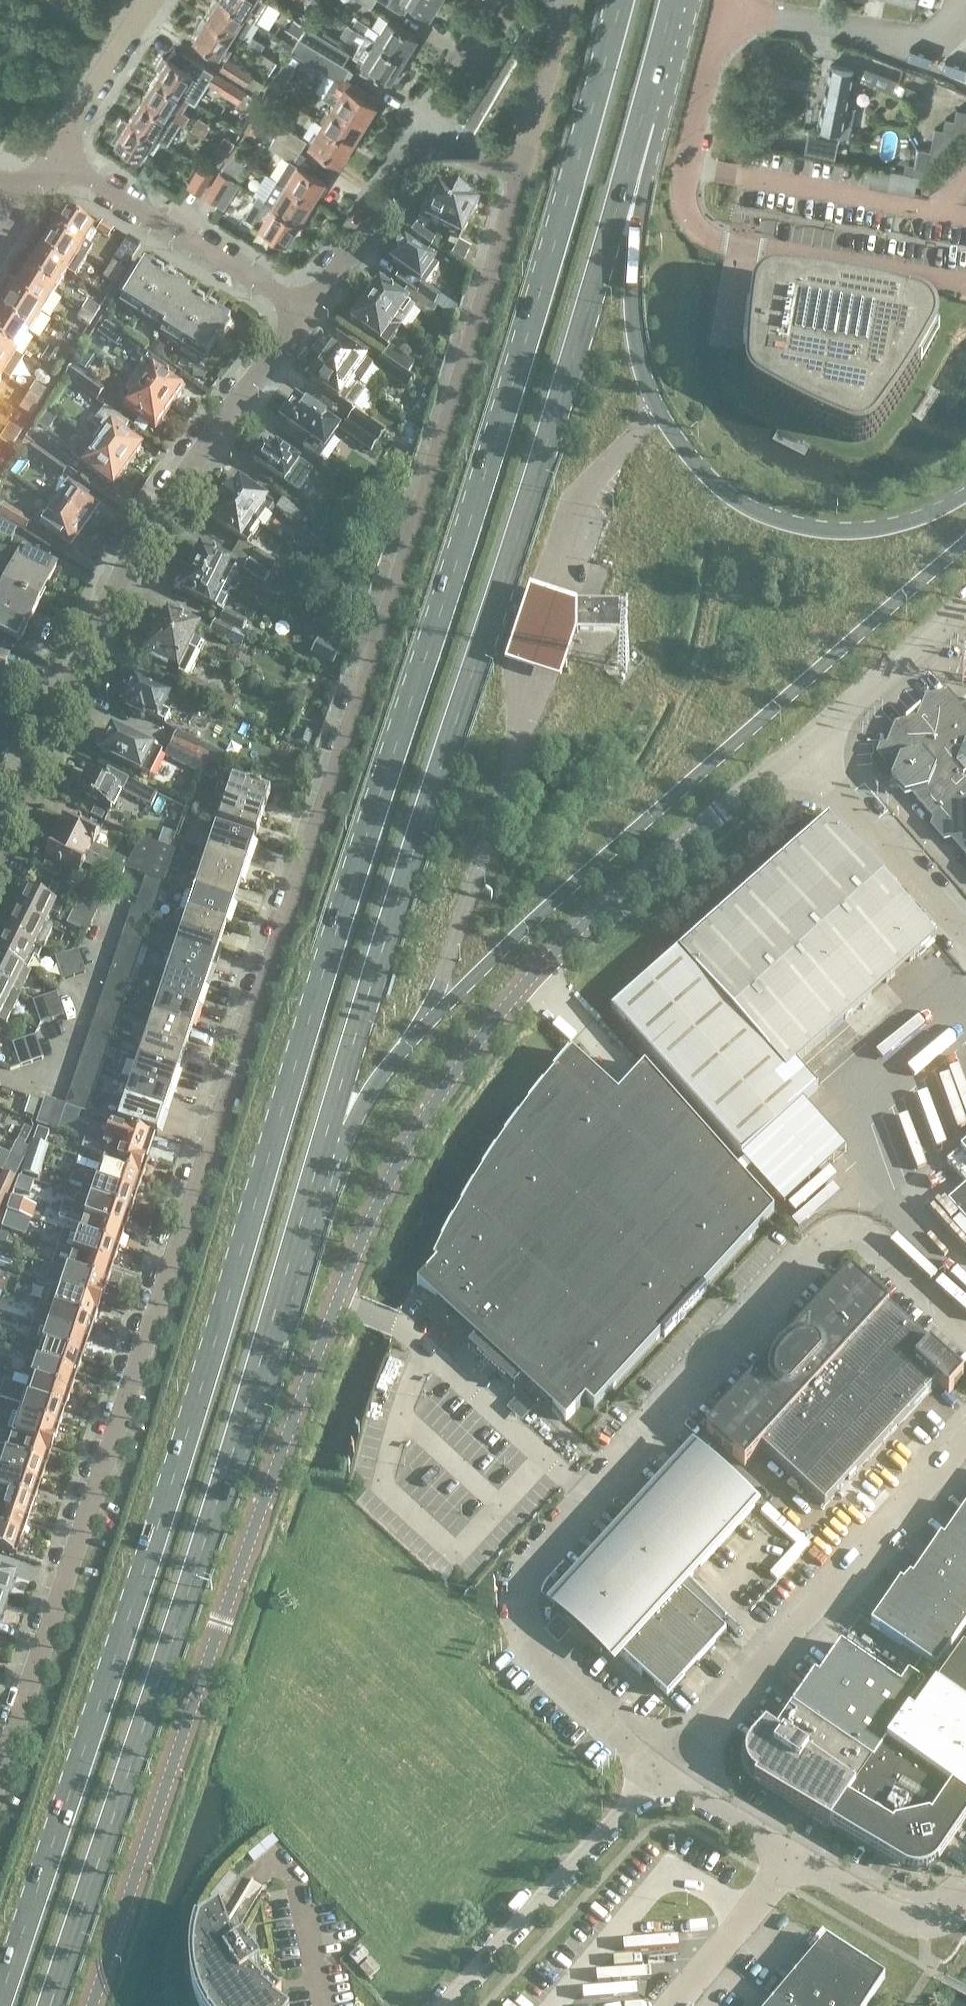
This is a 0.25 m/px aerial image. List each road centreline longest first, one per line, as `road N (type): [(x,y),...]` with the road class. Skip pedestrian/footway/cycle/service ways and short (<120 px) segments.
road 1 (primary): [(620,0),(498,430),(176,1463),(0,1994)]
road 2 (residential): [(518,180),(302,881),(0,1764)]
road 3 (tertiary): [(96,2005),(369,1208),(429,1101),(515,984),(803,743)]
road 4 (primary): [(318,1161),(525,515),(641,120)]
road 5 (primary): [(318,1161),(425,1022),(965,536)]
road 6 (primary): [(48,2005),(221,1490),(318,1161)]
road 7 (unclassified): [(651,1776),(531,1642),(526,1605),(540,1559),(820,1244),(857,1230),(887,1242),(965,1316)]
road 8 (primary): [(965,495),(907,524),(854,530),(803,525),(733,499),(687,458),(646,385),(633,324),(641,120)]
road 9 (residential): [(0,833),(134,559),(299,321)]
road 10 (unclassified): [(965,287),(727,245),(698,231),(682,189),(721,0)]
road 11 (unclassified): [(651,1776),(965,1440)]
road 12 (unclassified): [(651,1776),(795,1859),(924,1921),(965,1867)]
road 13 (unclassified): [(445,2005),(651,1776)]
road 14 (residential): [(299,321),(56,154)]
road 15 (unclassified): [(803,743),(965,926)]
road 16 (residential): [(299,321),(426,139)]
road 17 (tertiary): [(803,743),(965,602)]
road 18 (residential): [(518,180),(565,0)]
road 19 (residential): [(56,154),(150,0)]
road 20 (residential): [(426,139),(501,0)]
road 21 (primary): [(641,120),(671,0)]

